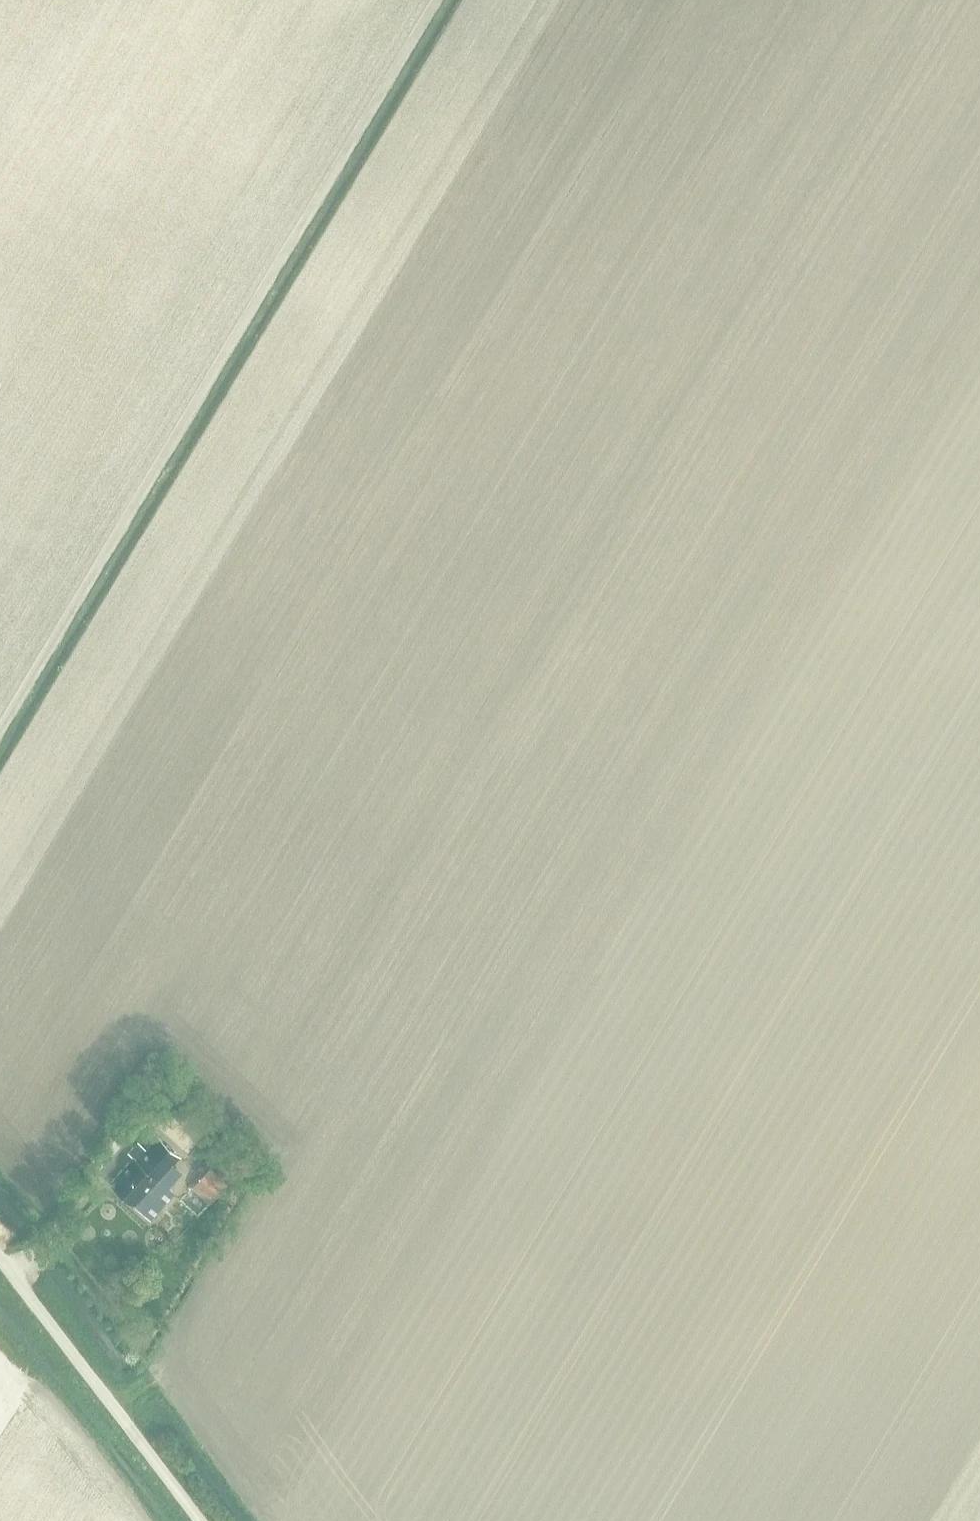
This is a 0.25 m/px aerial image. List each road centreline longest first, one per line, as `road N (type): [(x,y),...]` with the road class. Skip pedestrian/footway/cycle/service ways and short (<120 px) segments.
road 1 (unclassified): [(202,1520),(0,1259)]

